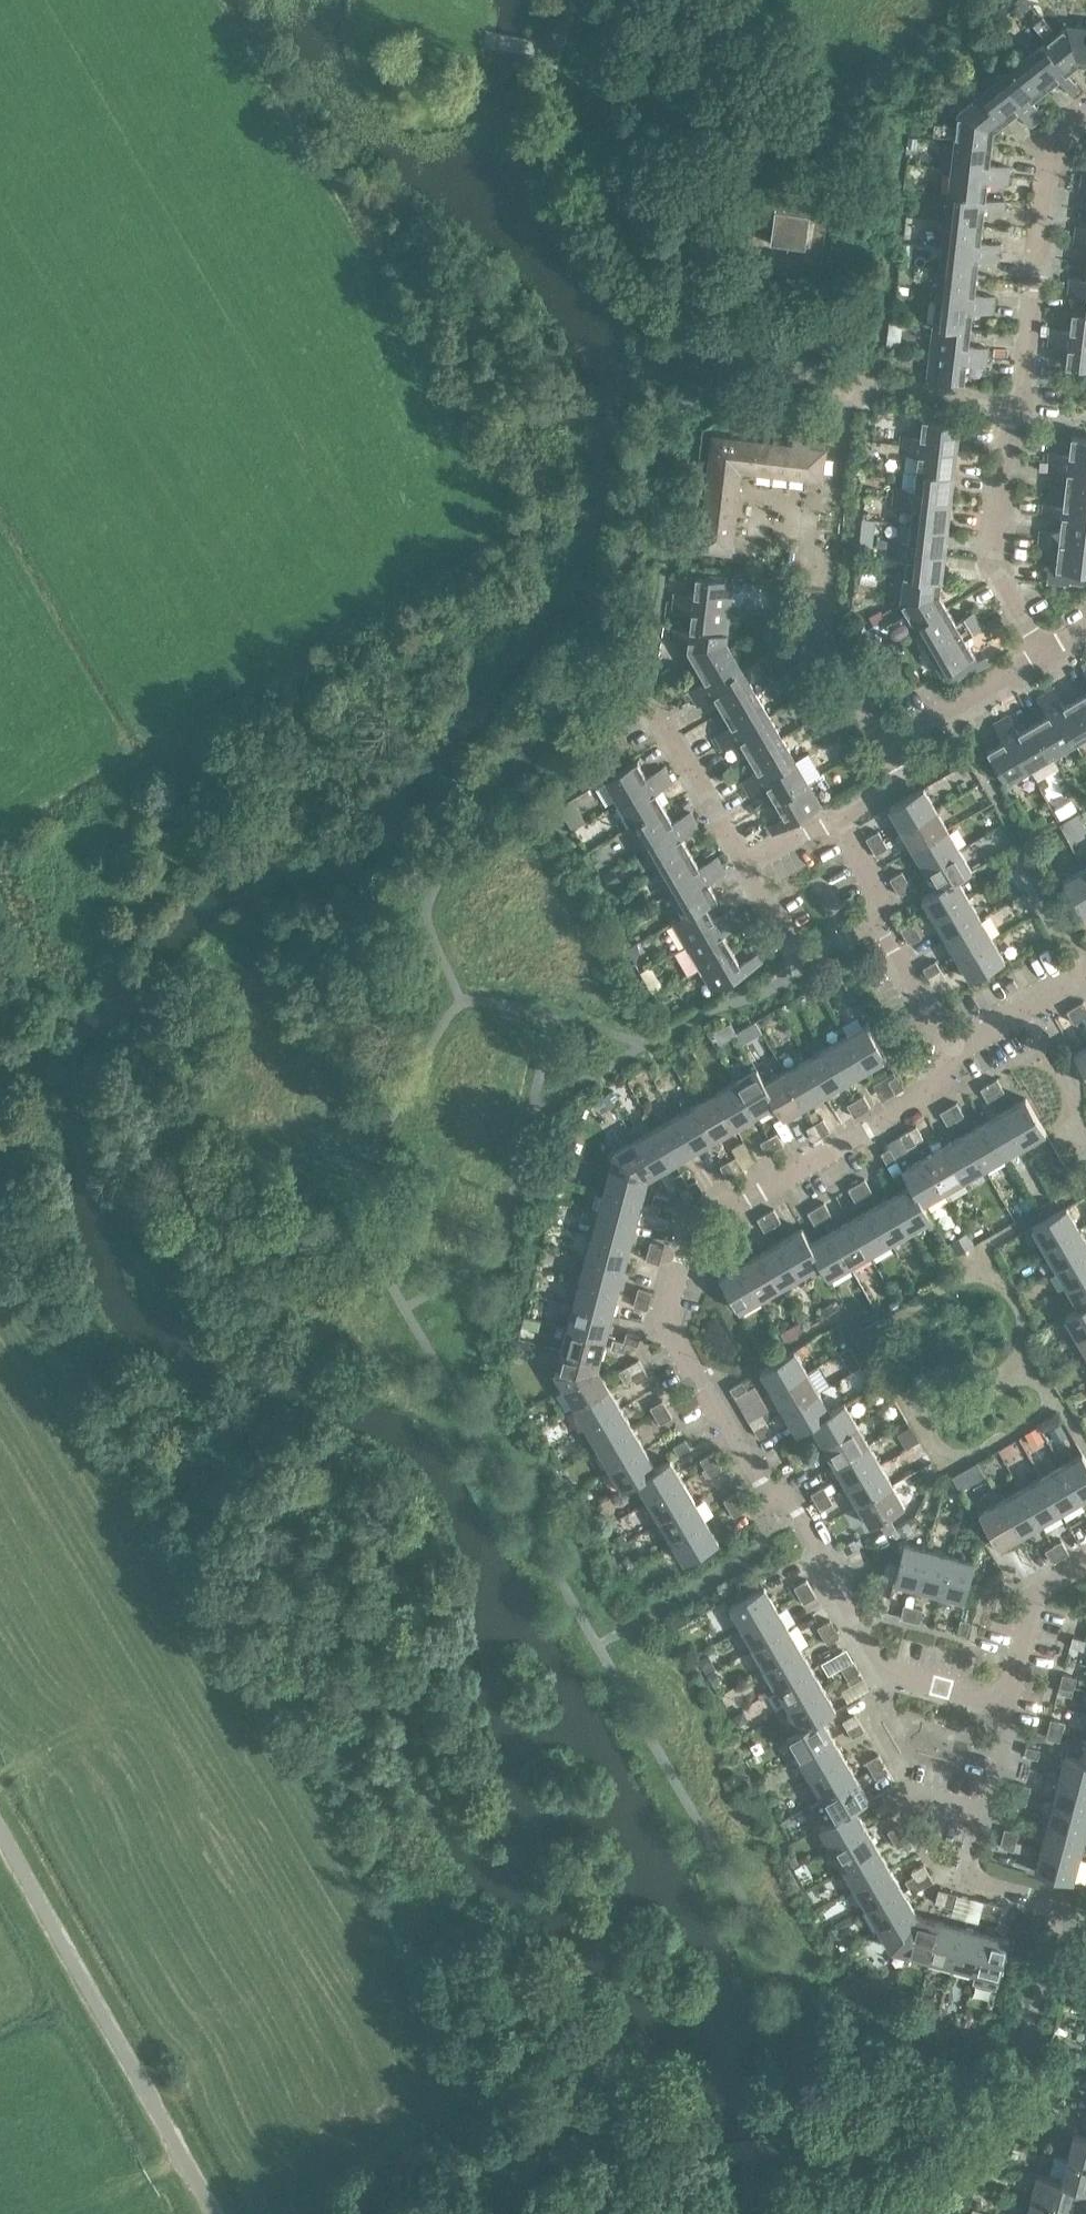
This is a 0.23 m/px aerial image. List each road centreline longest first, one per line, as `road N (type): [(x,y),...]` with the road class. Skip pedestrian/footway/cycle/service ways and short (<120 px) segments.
road 1 (residential): [(947,1038),(945,1069),(922,1099),(689,1227),(668,1318),(770,1495),(787,1495),(886,1670),(1013,1703)]
road 2 (unclassified): [(218,2213),(0,1826)]
road 3 (residential): [(1015,415),(879,395),(770,365),(778,253)]
road 4 (residential): [(1015,415),(1030,351),(1053,154),(1085,117)]
road 5 (residential): [(1050,652),(1005,592),(993,558),(1015,415)]
road 6 (residential): [(629,715),(667,733),(745,870)]
road 7 (residential): [(1085,1931),(1076,1928),(1061,1903),(967,1876),(984,1816)]
road 8 (residential): [(902,755),(820,621),(820,582)]
road 9 (residential): [(778,253),(760,251),(770,189),(818,196),(808,258)]
road 10 (residential): [(745,870),(795,957),(813,957),(877,928)]
road 11 (residential): [(902,755),(1050,652)]
road 12 (residential): [(1013,1703),(1037,1596),(1085,1566)]
road 13 (residential): [(1085,981),(999,1028),(965,1042),(947,1038)]
road 14 (residential): [(947,1038),(877,928)]

